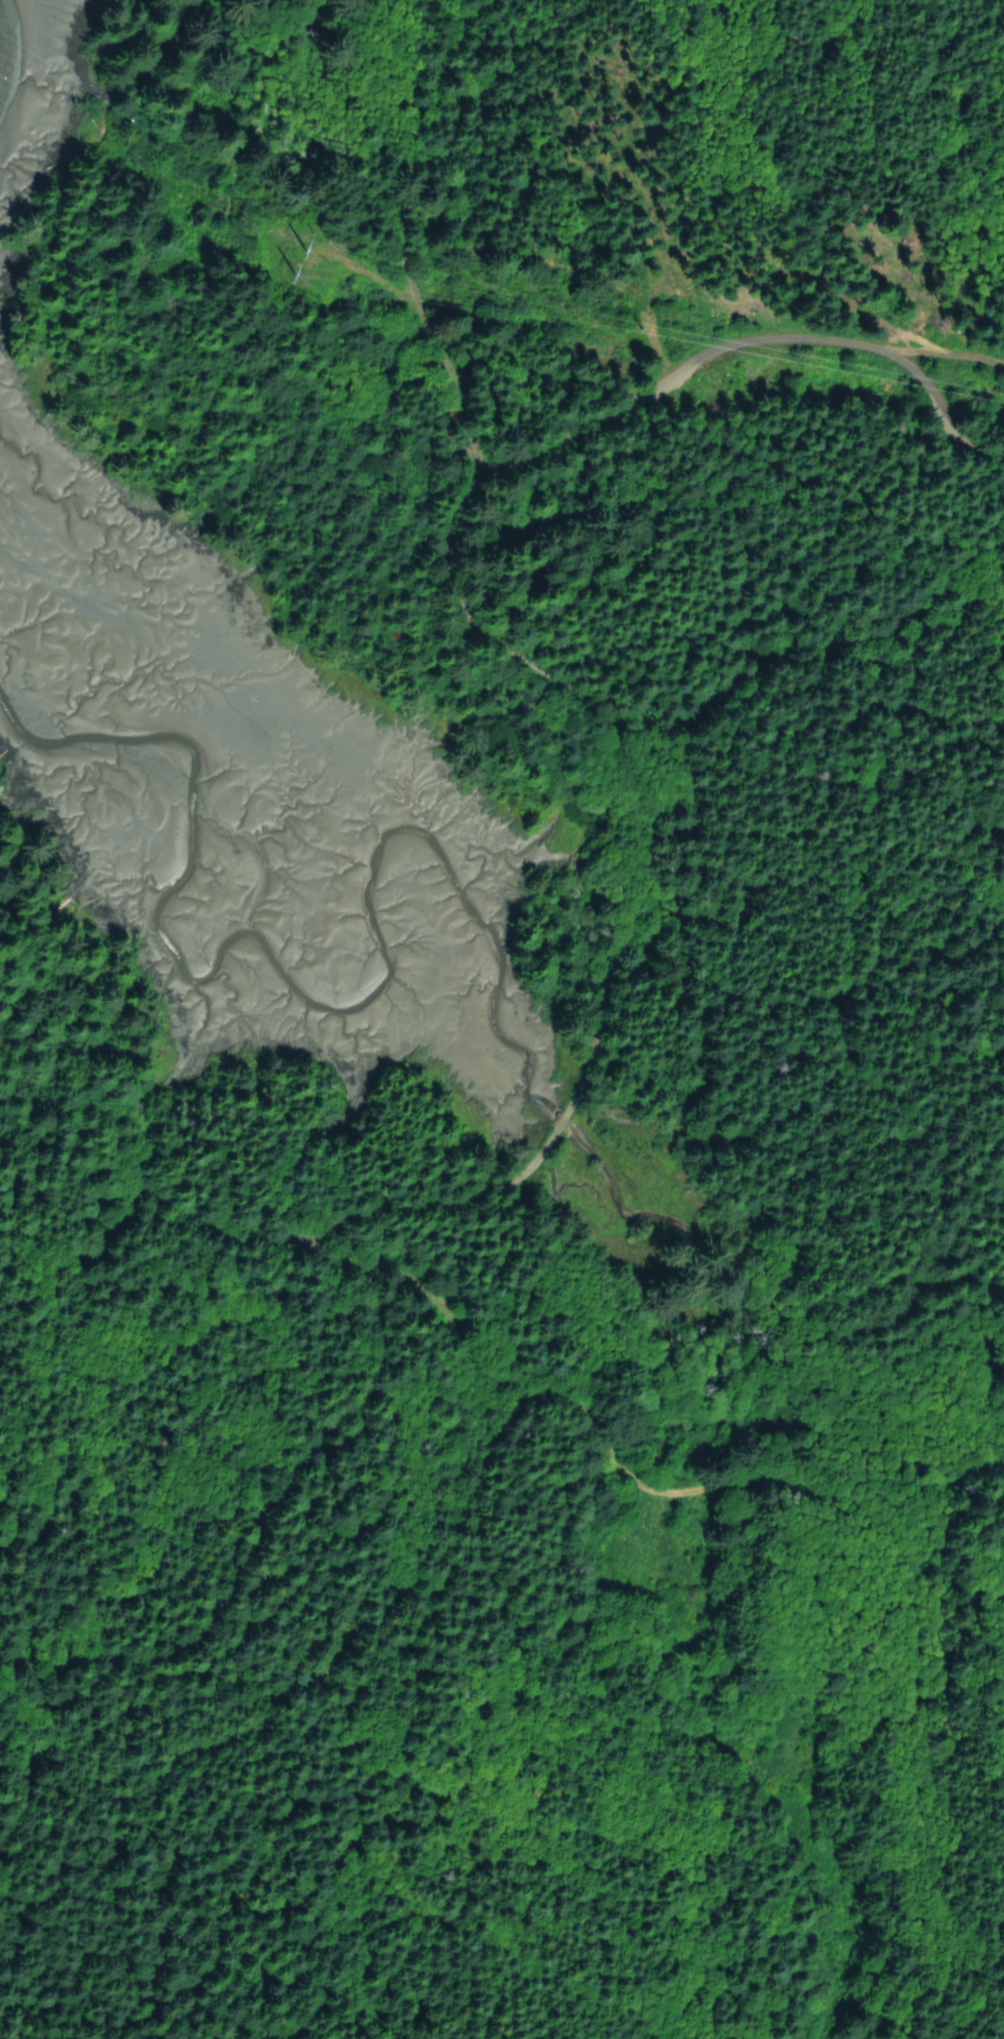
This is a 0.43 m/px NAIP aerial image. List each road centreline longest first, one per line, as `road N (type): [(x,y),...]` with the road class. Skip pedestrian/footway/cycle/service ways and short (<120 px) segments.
road 1 (track): [(0,960),(44,1018),(85,1101),(154,1182),(235,1228),(309,1233),(455,1205),(505,1183),(539,1148),(581,1073),(634,902),(640,816),(615,747),(573,692),(503,646),(463,602),(451,561),(458,516),(488,478),(683,359),(774,339),(885,351),(907,363),(951,419),(1003,460)]
road 2 (track): [(309,1233),(348,1273),(367,1344),(354,1382),(314,1429),(213,1610),(190,1636),(146,1655),(42,1660),(0,1671)]

